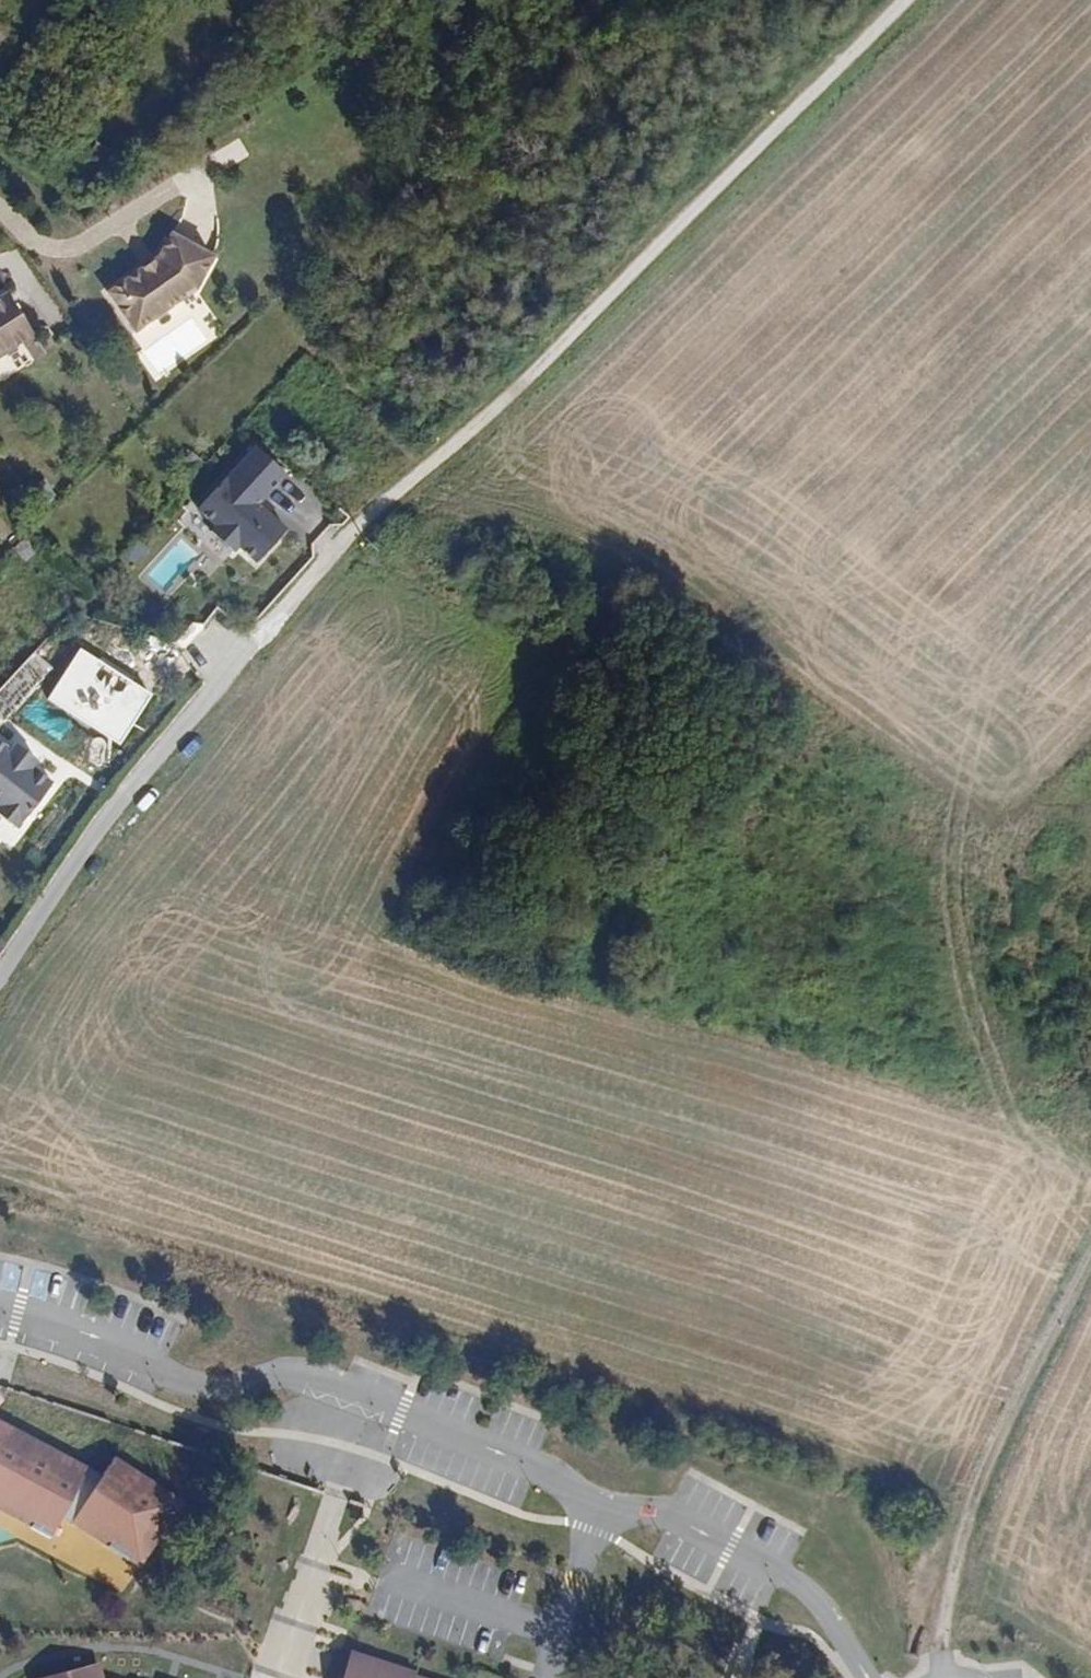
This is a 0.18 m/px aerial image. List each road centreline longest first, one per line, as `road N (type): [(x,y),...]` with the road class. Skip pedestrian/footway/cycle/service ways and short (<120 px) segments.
road 1 (residential): [(0,1308),(63,1325),(208,1386),(284,1373),(331,1378),(589,1502),(669,1513),(791,1576),(869,1677)]
road 2 (track): [(255,639),(348,535),(534,370),(900,0)]
road 3 (track): [(939,1677),(958,1533),(1090,1244)]
road 4 (residential): [(255,639),(115,806),(0,975)]

